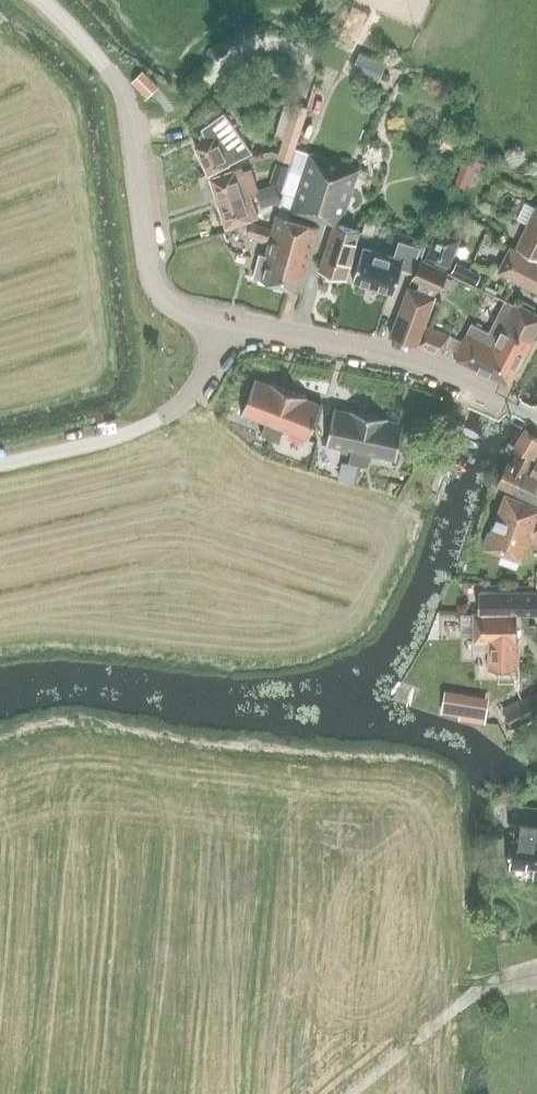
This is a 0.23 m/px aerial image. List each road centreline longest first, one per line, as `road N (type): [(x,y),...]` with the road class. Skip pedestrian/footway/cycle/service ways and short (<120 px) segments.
road 1 (unclassified): [(220,323),(171,307),(156,292),(130,116),(113,77),(43,0)]
road 2 (unclassified): [(536,422),(403,354),(220,323)]
road 3 (unclassified): [(220,323),(191,394),(160,419),(0,463)]
road 4 (track): [(502,987),(471,996),(352,1093)]

